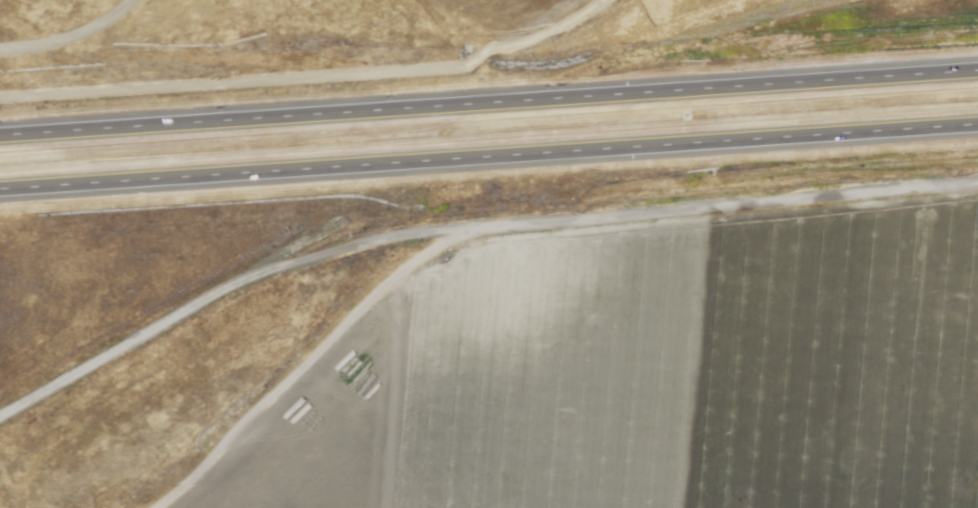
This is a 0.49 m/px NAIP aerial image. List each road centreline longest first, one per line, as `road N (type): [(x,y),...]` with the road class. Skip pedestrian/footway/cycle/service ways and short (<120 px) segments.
road 1 (trunk): [(0,190),(977,123)]
road 2 (trunk): [(977,69),(0,135)]
road 3 (track): [(606,0),(459,71),(130,79),(30,41)]
road 4 (track): [(133,0),(30,41),(0,34)]

